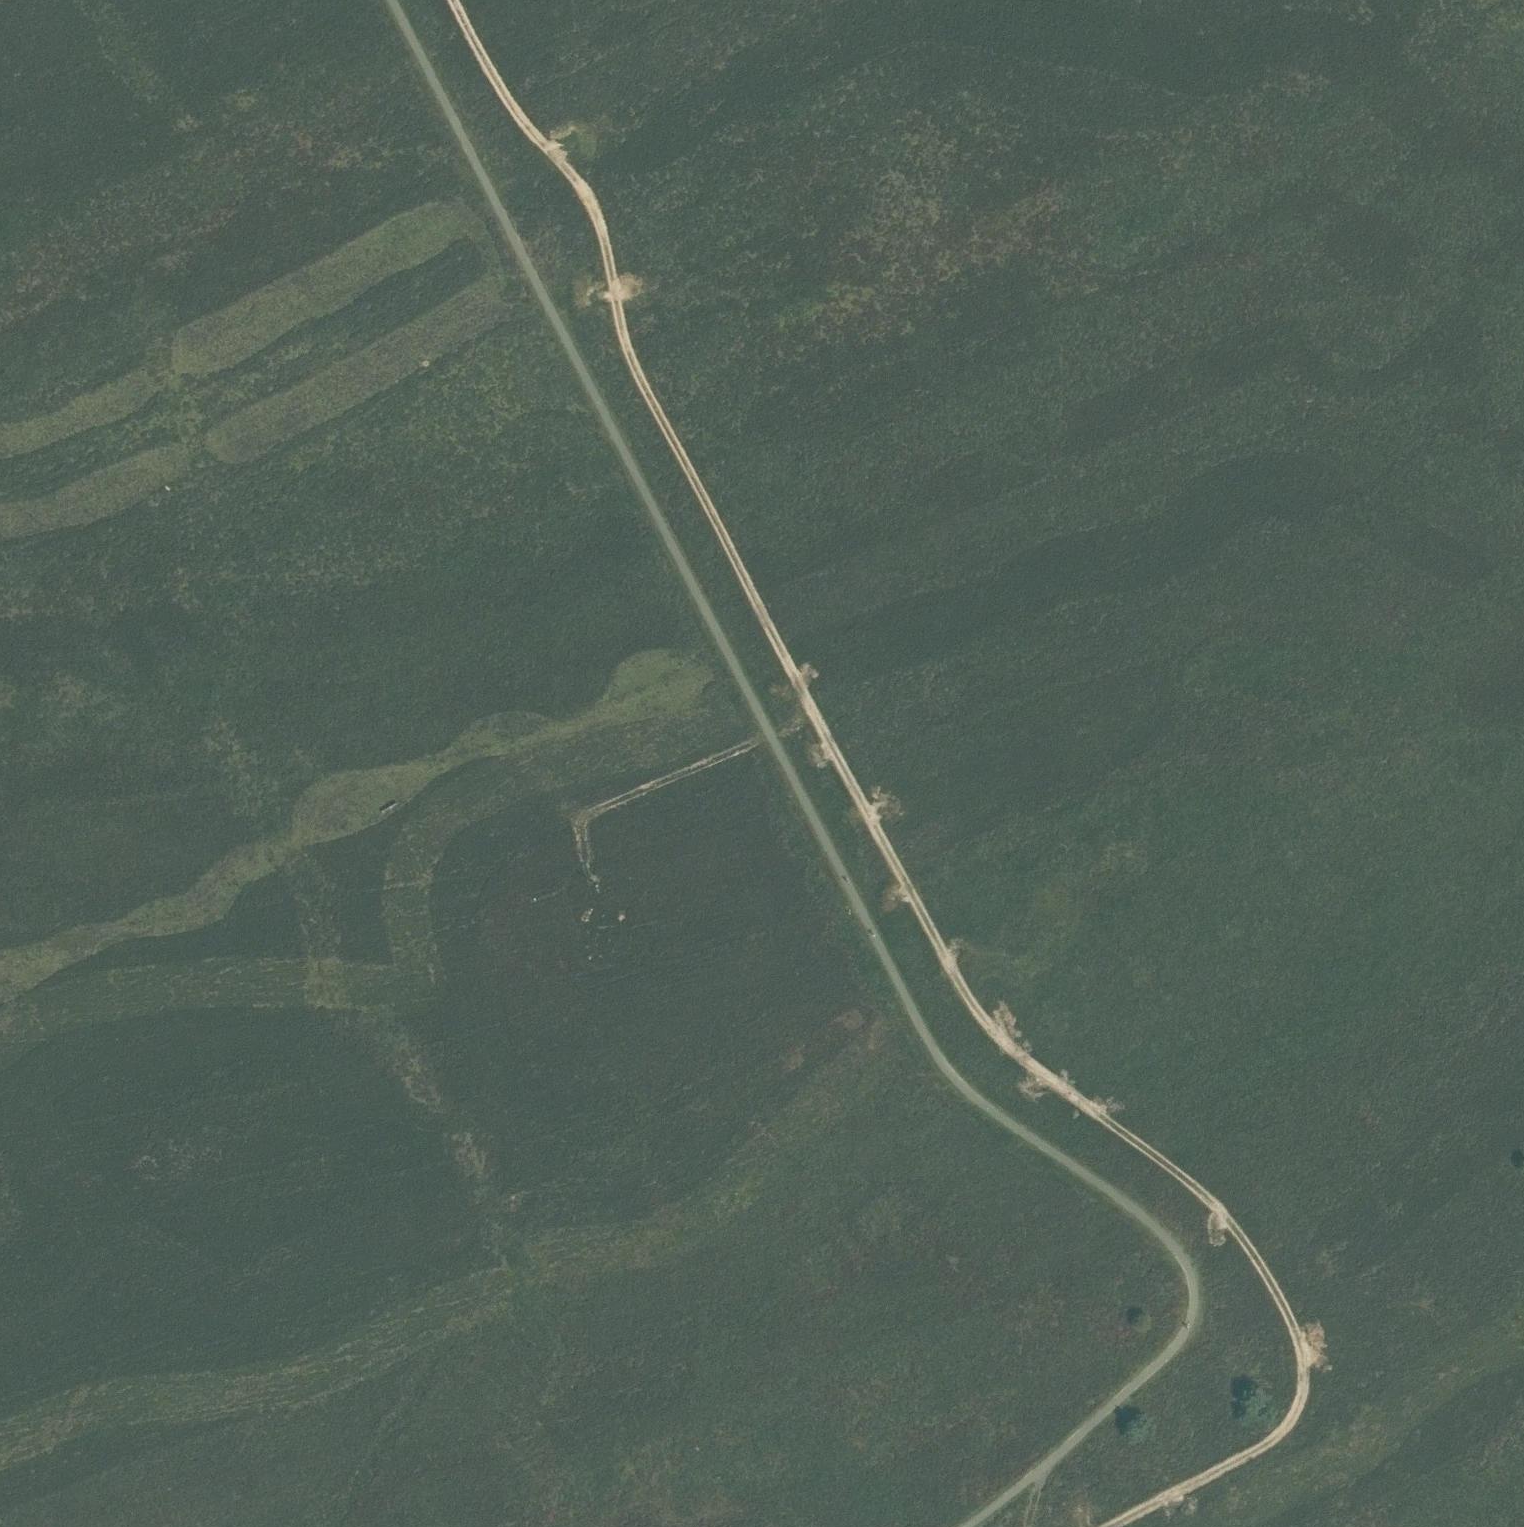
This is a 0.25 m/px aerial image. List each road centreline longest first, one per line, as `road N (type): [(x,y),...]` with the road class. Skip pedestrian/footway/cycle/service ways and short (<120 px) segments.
road 1 (track): [(1111,1526),(1285,1430),(1307,1396),(1302,1340),(1217,1203),(1030,1067),(975,1011),(847,782),(607,315),(604,240),(593,204),(527,131),(450,0)]

